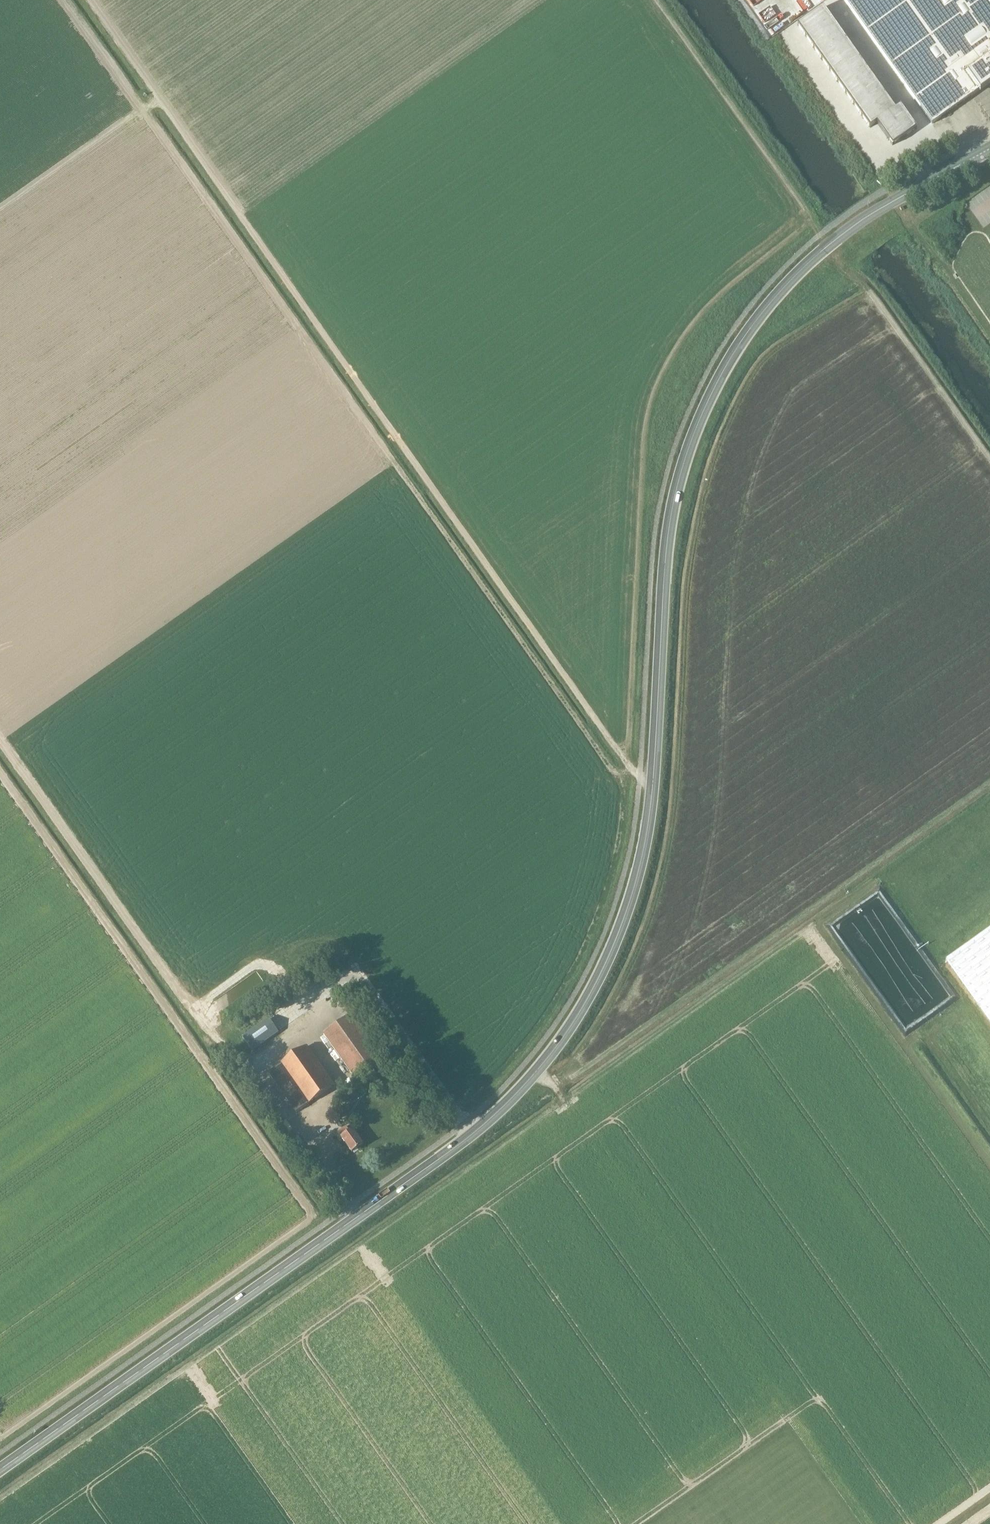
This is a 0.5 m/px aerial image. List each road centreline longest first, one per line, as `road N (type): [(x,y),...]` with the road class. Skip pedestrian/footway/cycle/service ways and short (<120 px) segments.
road 1 (tertiary): [(0,1470),(452,1149),(554,1049),(613,946),(640,864),(670,521),(710,396),(769,304),(826,247),(989,148)]

